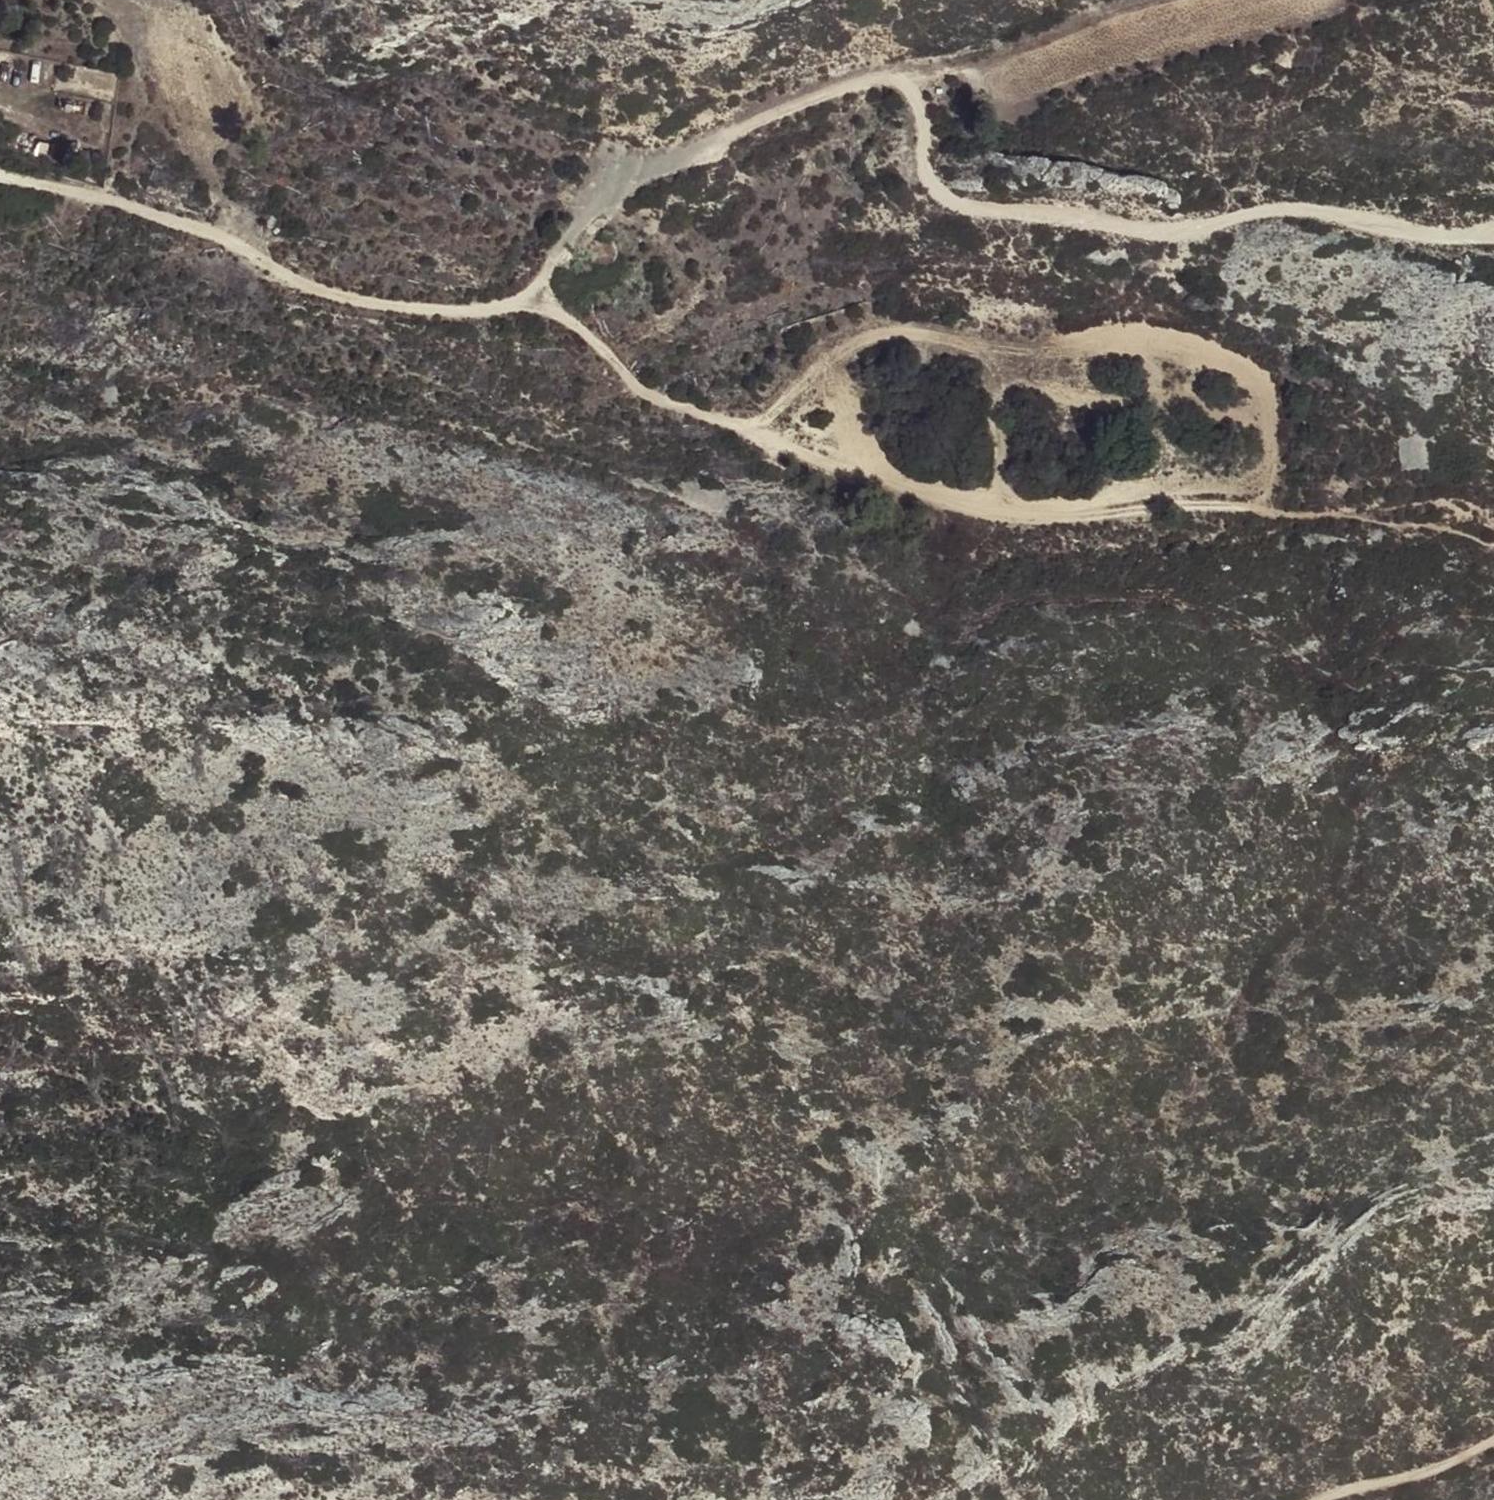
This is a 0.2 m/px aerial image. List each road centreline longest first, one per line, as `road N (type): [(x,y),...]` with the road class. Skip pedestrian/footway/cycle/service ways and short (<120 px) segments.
road 1 (track): [(519,291),(603,355),(736,426),(916,502),(1052,523),(1208,504),(1338,513),(1445,500),(1493,519)]
road 2 (track): [(630,180),(879,79),(908,85),(932,182),(957,210),(1062,213),(1158,232),(1297,209),(1417,231),(1493,229)]
road 3 (track): [(630,180),(519,291),(439,311),(313,288),(163,214),(0,176)]
road 4 (track): [(1493,1449),(1340,1499)]

